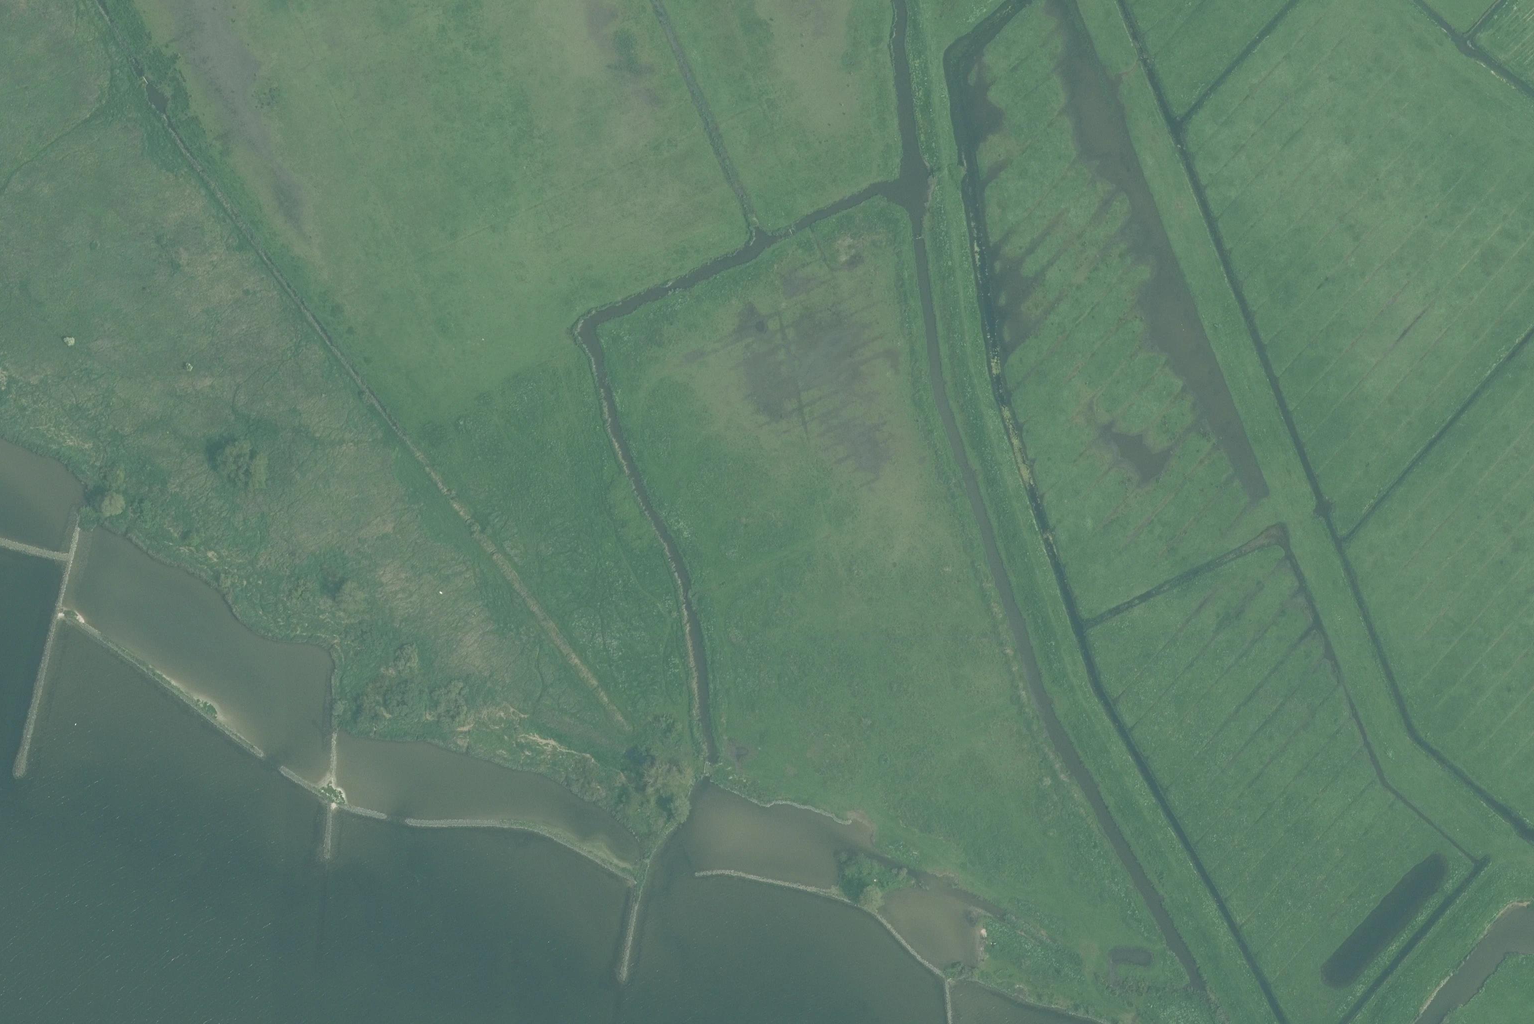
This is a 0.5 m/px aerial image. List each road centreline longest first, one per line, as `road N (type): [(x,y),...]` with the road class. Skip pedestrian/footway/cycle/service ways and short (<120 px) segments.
road 1 (track): [(1533,857),(1485,872),(1362,1023)]

